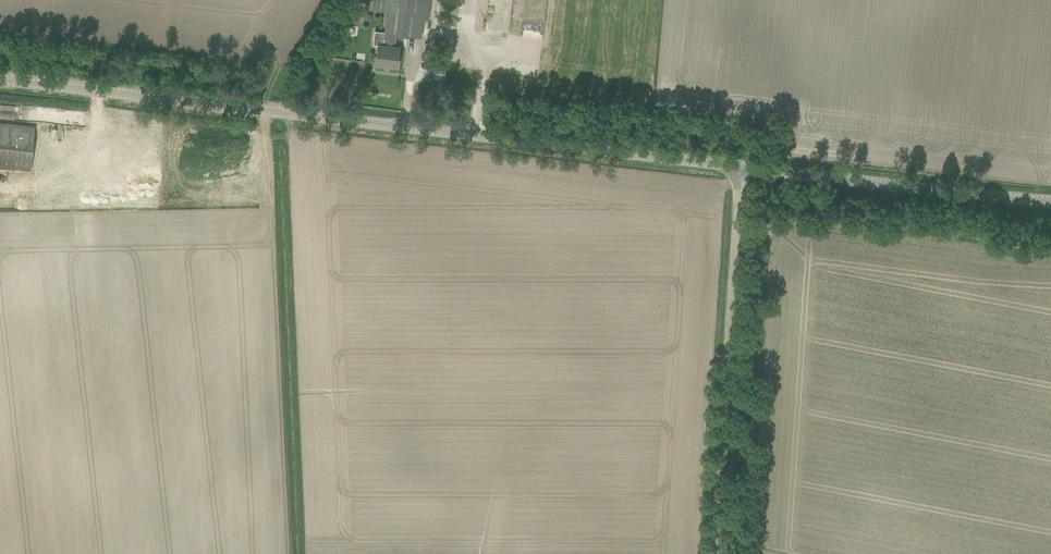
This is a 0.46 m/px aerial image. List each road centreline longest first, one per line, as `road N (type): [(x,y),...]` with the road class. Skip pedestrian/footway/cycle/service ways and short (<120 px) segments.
road 1 (tertiary): [(0,80),(739,166)]
road 2 (unclassified): [(713,553),(739,166)]
road 3 (tertiary): [(739,166),(1050,203)]

